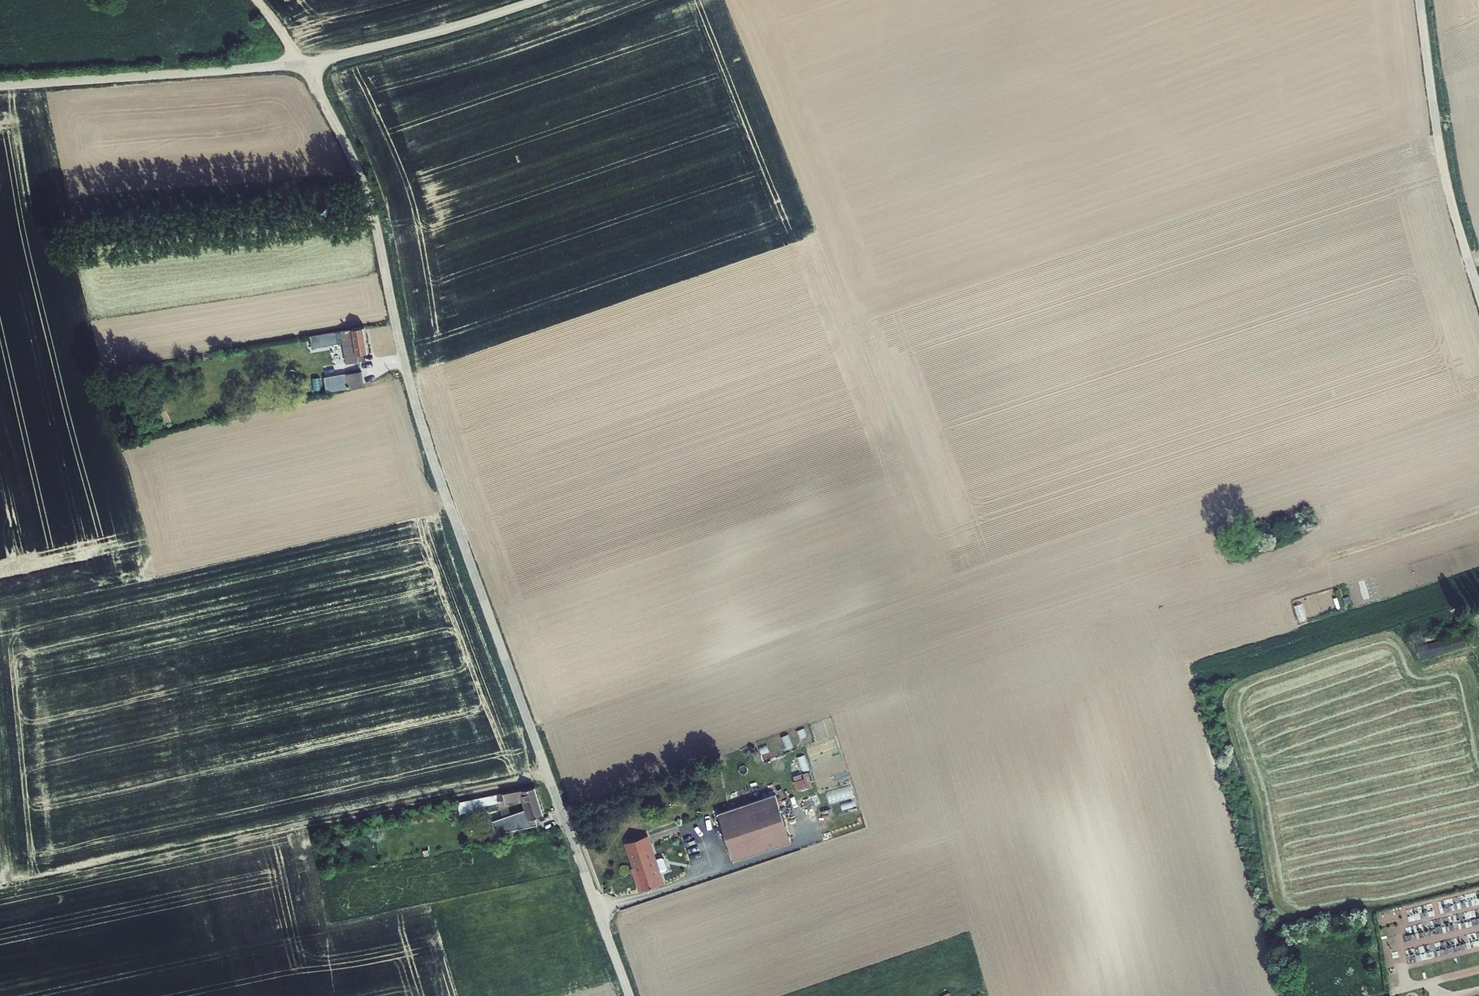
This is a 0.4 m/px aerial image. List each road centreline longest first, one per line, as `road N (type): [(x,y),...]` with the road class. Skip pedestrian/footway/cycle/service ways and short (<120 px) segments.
road 1 (unclassified): [(302,64),(368,197),(425,439),(629,995)]
road 2 (track): [(0,891),(547,775)]
road 3 (unclassified): [(0,85),(302,64)]
road 4 (unclassified): [(1478,295),(1442,159),(1419,0)]
road 5 (unclassified): [(302,64),(536,0)]

